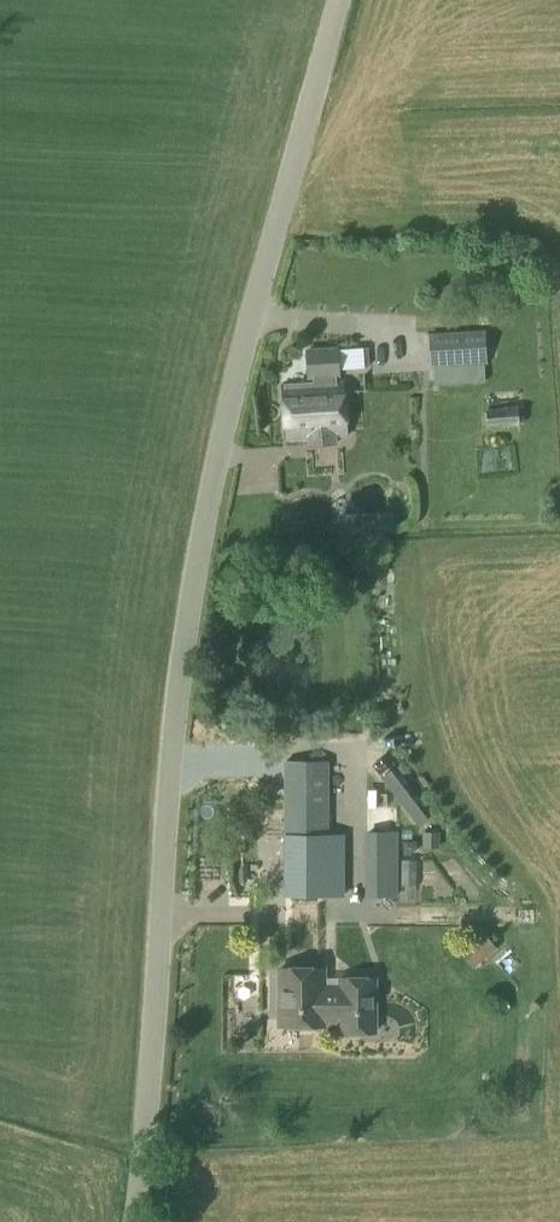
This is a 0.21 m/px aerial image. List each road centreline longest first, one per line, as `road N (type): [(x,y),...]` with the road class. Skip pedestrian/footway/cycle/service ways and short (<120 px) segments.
road 1 (tertiary): [(134,1221),(186,623),(203,524),(336,0)]

